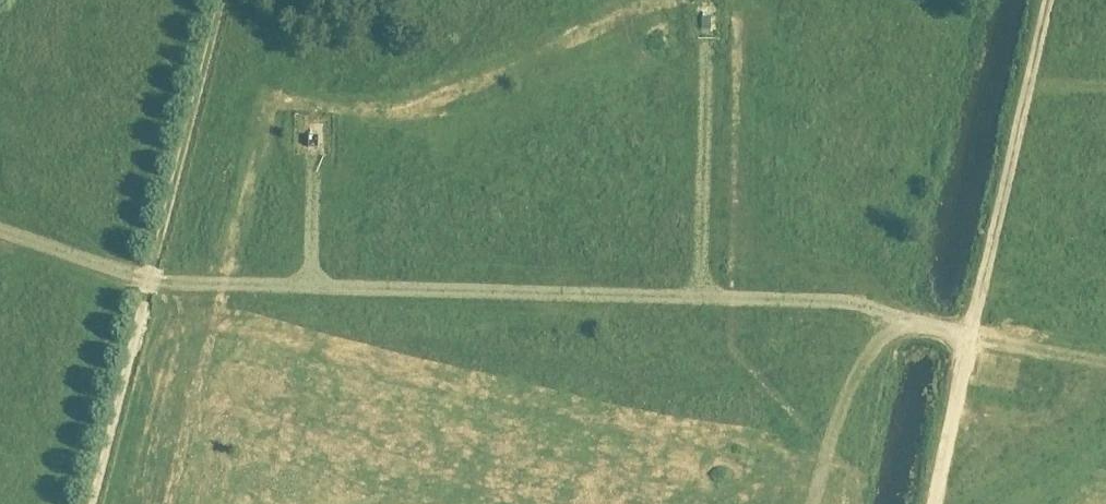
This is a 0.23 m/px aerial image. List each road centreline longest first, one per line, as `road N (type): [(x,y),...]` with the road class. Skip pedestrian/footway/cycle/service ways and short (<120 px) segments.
road 1 (track): [(221,0),(91,503)]
road 2 (track): [(936,503),(1048,0)]
road 3 (track): [(812,503),(857,373),(900,324),(1105,362)]

